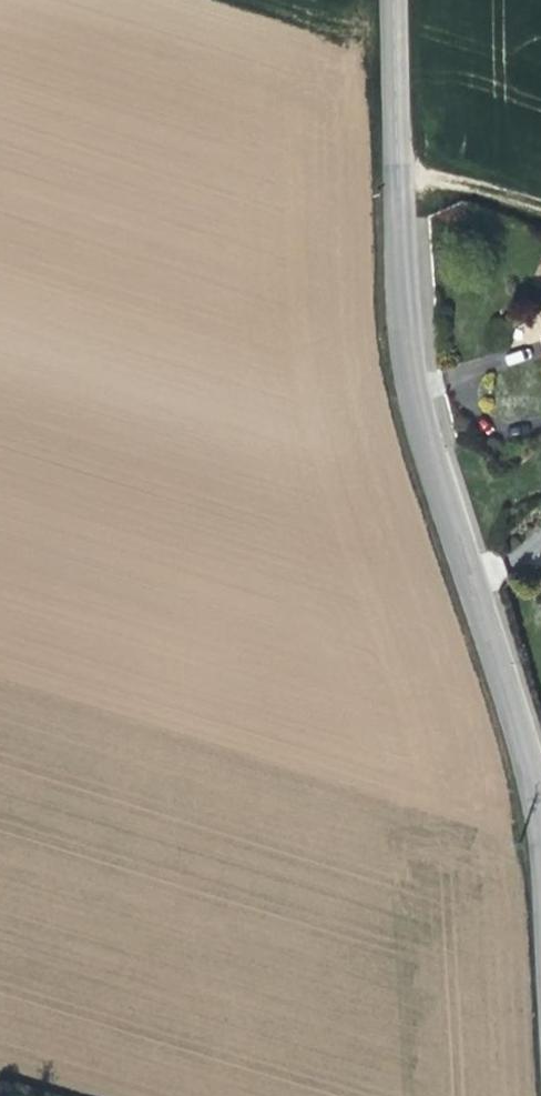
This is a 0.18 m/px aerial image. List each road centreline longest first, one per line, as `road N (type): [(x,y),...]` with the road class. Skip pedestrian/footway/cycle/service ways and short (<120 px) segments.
road 1 (residential): [(540,829),(507,686),(417,406),(396,159)]
road 2 (unclassified): [(396,159),(394,0)]
road 3 (track): [(396,159),(540,211)]

